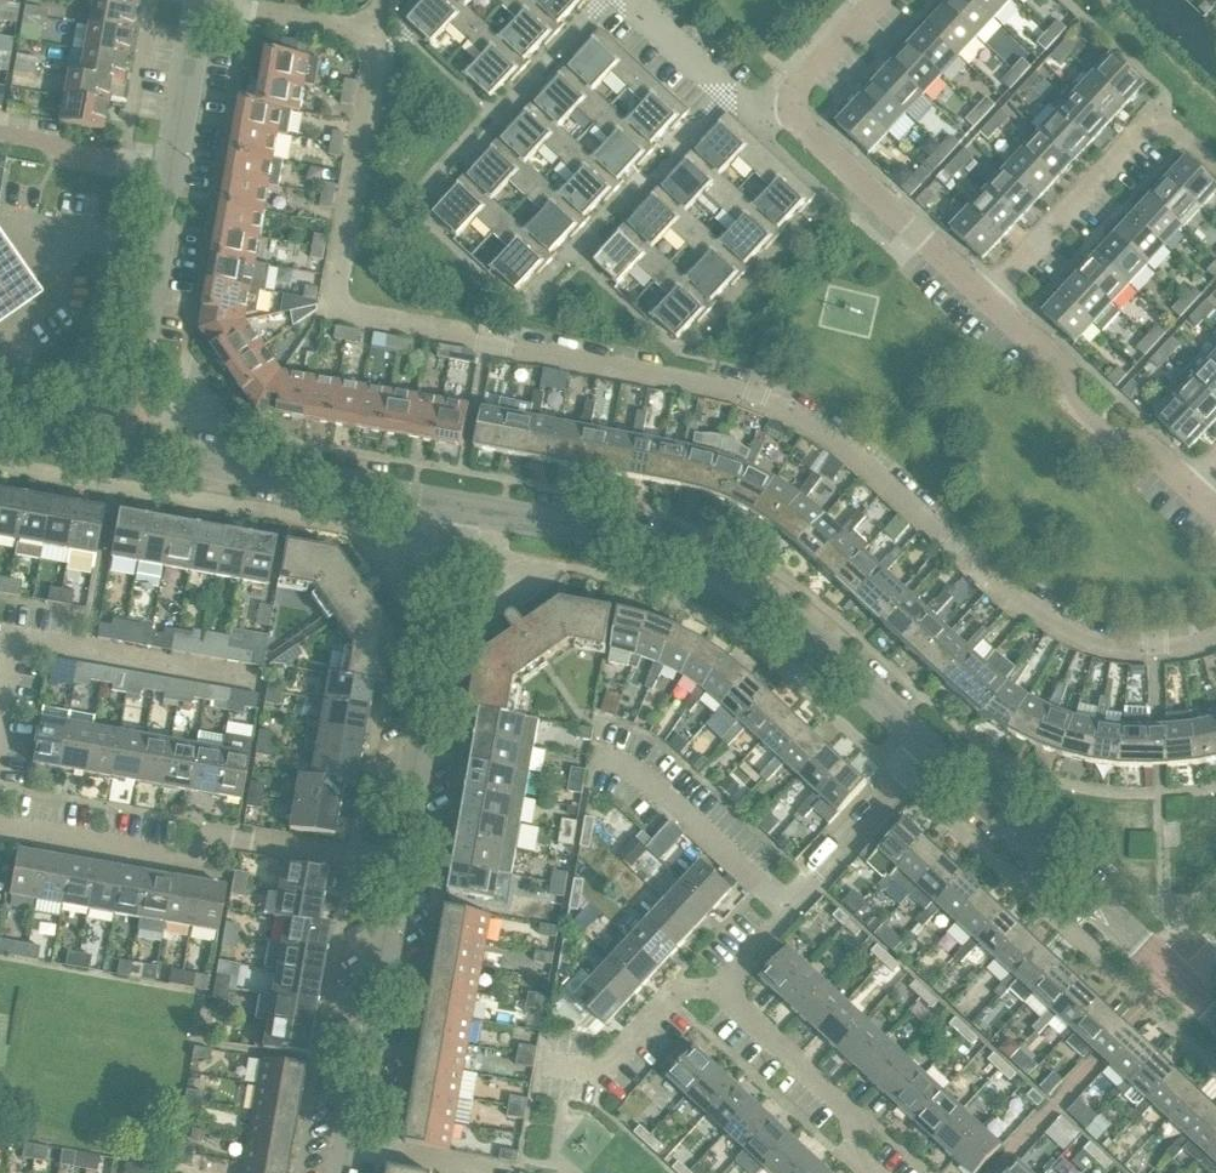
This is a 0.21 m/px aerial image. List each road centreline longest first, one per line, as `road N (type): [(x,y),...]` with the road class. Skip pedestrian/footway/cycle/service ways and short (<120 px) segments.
road 1 (residential): [(1215,641),(1114,652),(1036,617),(857,456),(782,405),(738,389),(346,311),(337,294),(377,29)]
road 2 (residential): [(10,830),(196,865),(226,837),(389,865)]
road 3 (residential): [(389,865),(454,503)]
road 4 (residential): [(0,755),(20,641),(262,681)]
road 5 (tertiary): [(121,442),(454,503)]
road 6 (residential): [(987,296),(1159,114),(1215,165)]
road 7 (tertiary): [(1177,974),(943,748)]
road 8 (residential): [(340,1172),(389,865)]
road 9 (residential): [(1201,498),(1147,448),(1119,447),(1075,405),(1069,367),(987,296)]
road 10 (tertiary): [(943,748),(842,653),(720,574)]
road 11 (residential): [(121,442),(172,167)]
road 12 (tertiary): [(454,503),(613,532),(720,574)]
road 13 (residential): [(987,296),(790,110)]
road 14 (residential): [(872,1172),(860,1161),(853,1114),(721,984)]
road 15 (residential): [(784,912),(669,798),(595,753)]
road 16 (residential): [(784,912),(943,748)]
road 17 (residential): [(539,1065),(598,1074),(671,997),(721,984)]
road 18 (residential): [(790,110),(753,109),(637,0)]
road 19 (residential): [(377,29),(200,3)]
road 20 (residential): [(172,167),(0,140)]
road 21 (residential): [(172,167),(200,3)]
road 22 (residential): [(790,110),(881,0)]
road 23 (tertiary): [(0,422),(121,442)]

